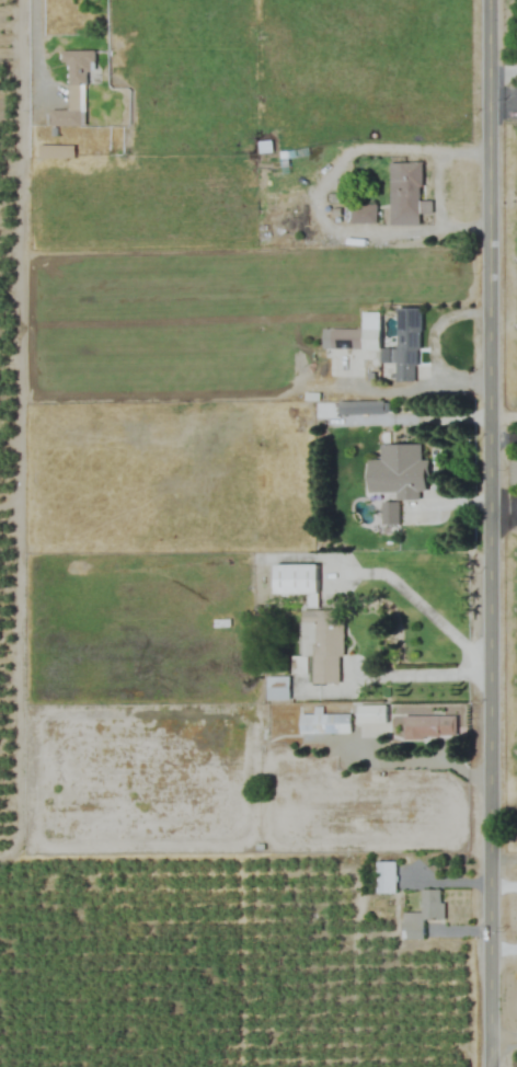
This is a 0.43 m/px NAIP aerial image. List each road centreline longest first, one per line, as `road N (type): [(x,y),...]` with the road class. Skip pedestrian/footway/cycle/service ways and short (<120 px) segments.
road 1 (residential): [(488,0),(493,1066)]

